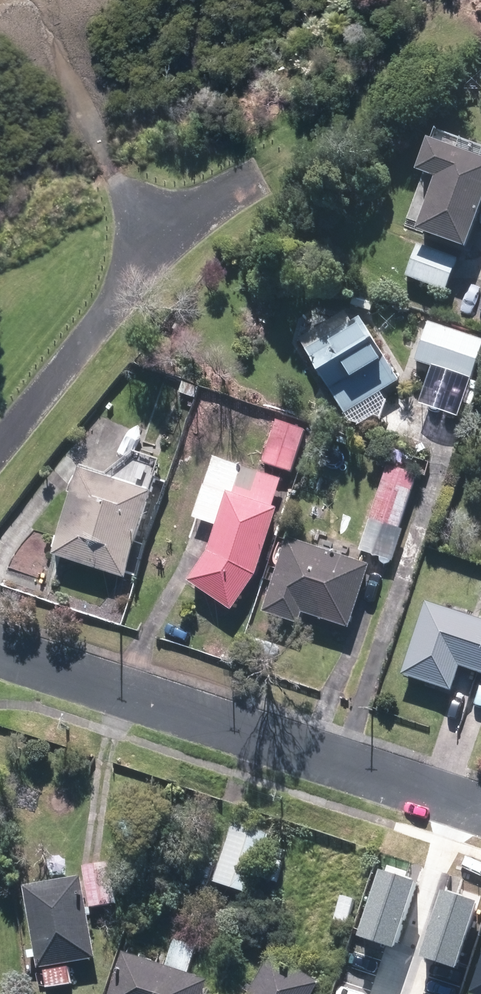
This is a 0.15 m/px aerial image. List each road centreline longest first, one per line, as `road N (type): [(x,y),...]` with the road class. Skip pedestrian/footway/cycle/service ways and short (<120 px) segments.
road 1 (residential): [(0,656),(480,813)]

